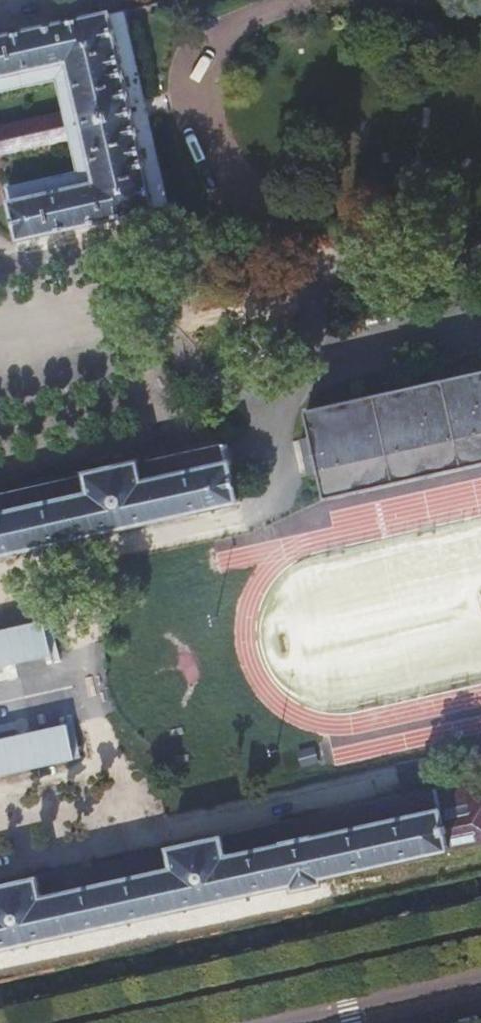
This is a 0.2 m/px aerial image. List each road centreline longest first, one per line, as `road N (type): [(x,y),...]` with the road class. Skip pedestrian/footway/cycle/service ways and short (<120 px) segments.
road 1 (secondary): [(361,1022),(480,996)]

